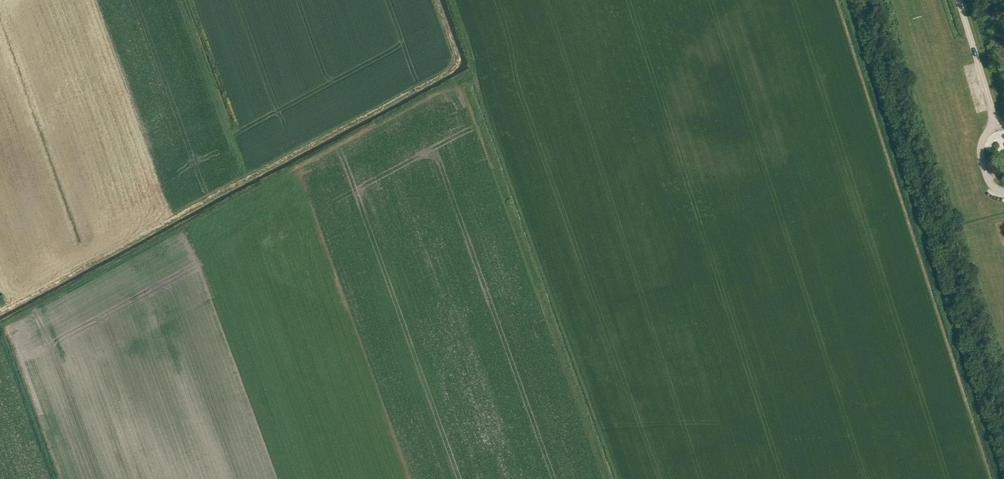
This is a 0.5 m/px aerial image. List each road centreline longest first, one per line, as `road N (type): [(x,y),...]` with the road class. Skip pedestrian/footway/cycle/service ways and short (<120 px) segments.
road 1 (residential): [(995,125),(957,0)]

